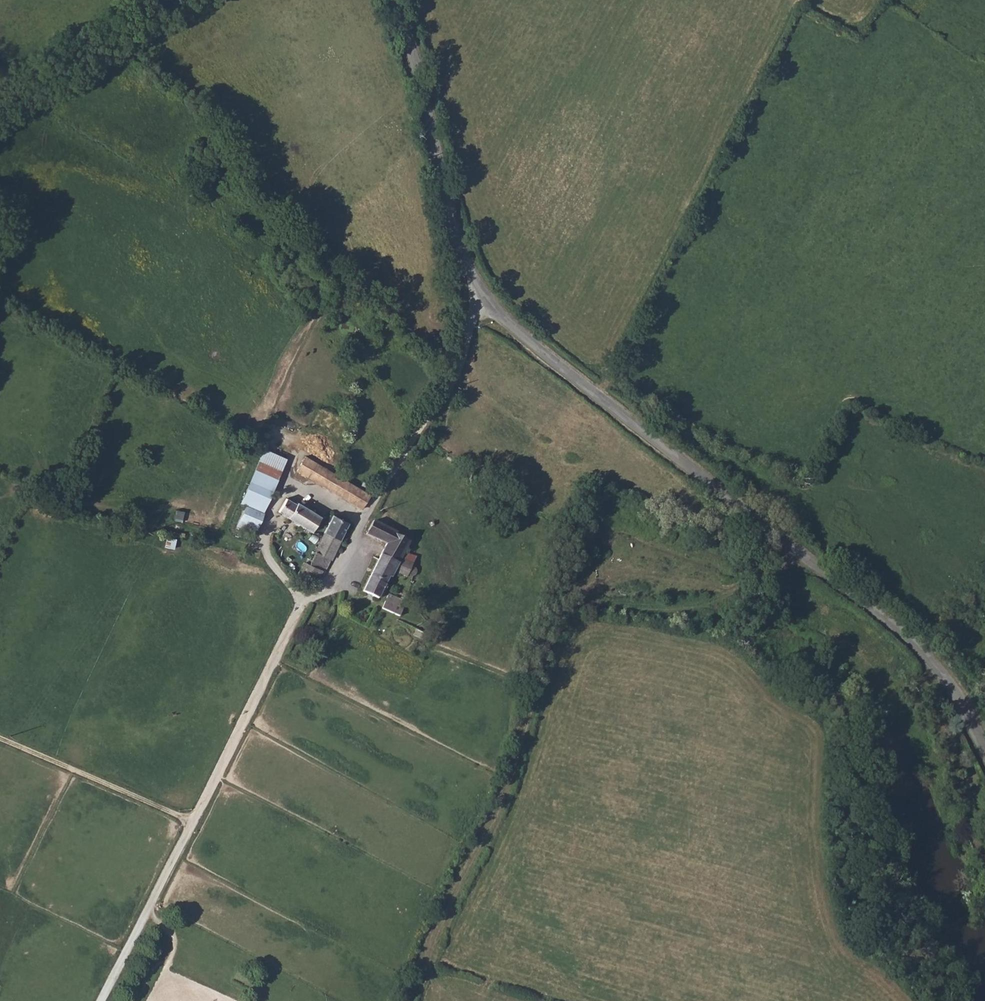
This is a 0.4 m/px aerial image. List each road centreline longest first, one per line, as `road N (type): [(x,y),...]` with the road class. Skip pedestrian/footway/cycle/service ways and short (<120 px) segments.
road 1 (tertiary): [(984,749),(957,695),(891,626),(478,291)]
road 2 (track): [(804,555),(711,600),(577,608),(554,625),(502,806),(407,1000)]
road 3 (track): [(598,394),(608,385),(622,389),(727,465),(770,482),(812,490),(865,486),(984,524)]
road 4 (residential): [(478,291),(456,378),(372,505),(340,576),(300,601)]
road 5 (tertiary): [(478,291),(393,0)]
road 6 (track): [(192,819),(300,601)]
road 7 (track): [(175,0),(0,118)]
road 8 (track): [(0,738),(192,819)]
road 9 (track): [(192,819),(104,1000)]

